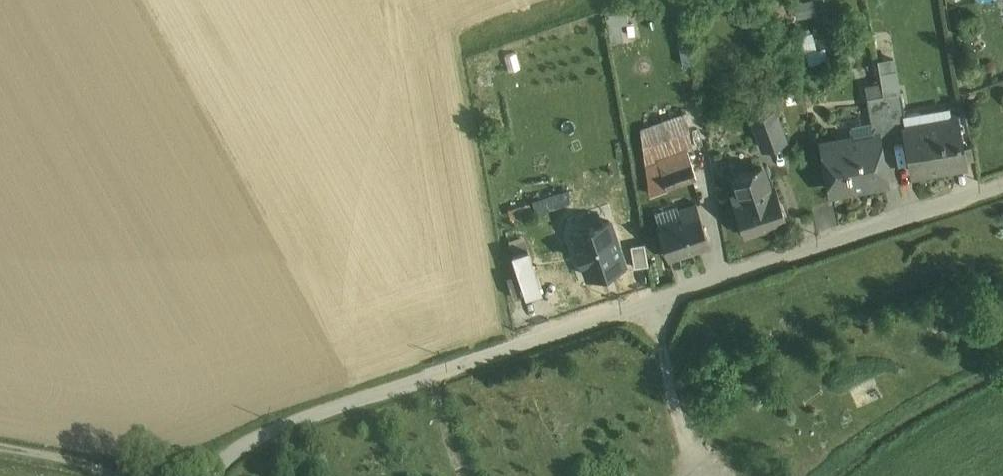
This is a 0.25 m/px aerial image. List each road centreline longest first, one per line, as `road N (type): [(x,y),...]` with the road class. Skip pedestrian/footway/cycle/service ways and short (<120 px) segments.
road 1 (residential): [(212,475),(248,439),(1002,185)]
road 2 (track): [(124,475),(0,443)]

